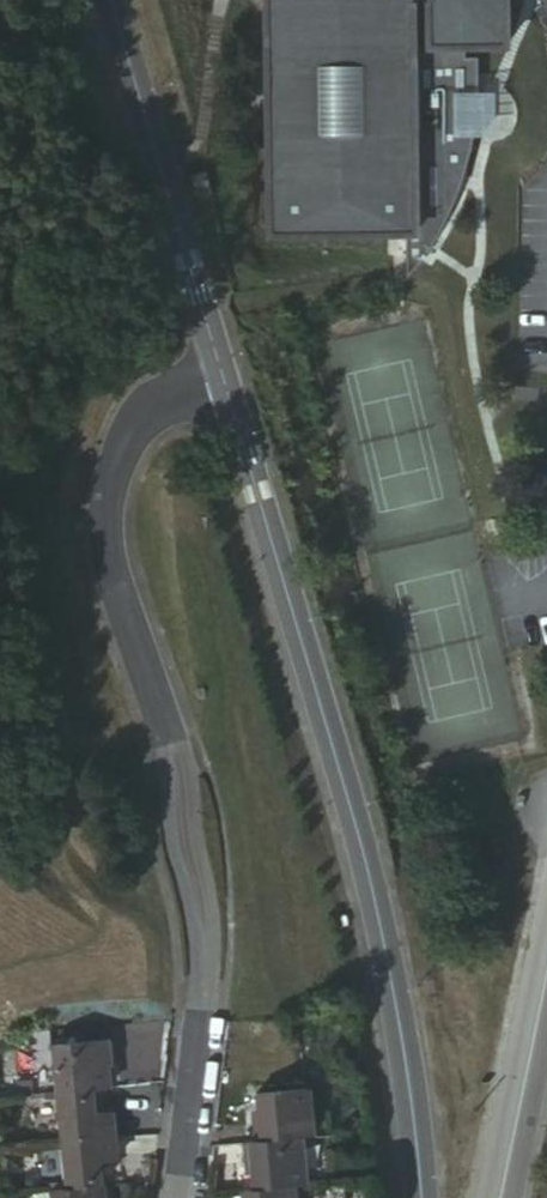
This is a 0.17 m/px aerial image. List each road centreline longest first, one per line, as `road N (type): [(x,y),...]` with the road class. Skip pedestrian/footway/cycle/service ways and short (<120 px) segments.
road 1 (residential): [(185,1197),(200,1004),(179,836),(93,526),(118,447),(162,406),(216,389)]
road 2 (tertiary): [(414,1197),(383,951),(216,389)]
road 3 (tertiary): [(216,389),(92,0)]
road 4 (tertiary): [(546,1013),(501,1197)]

